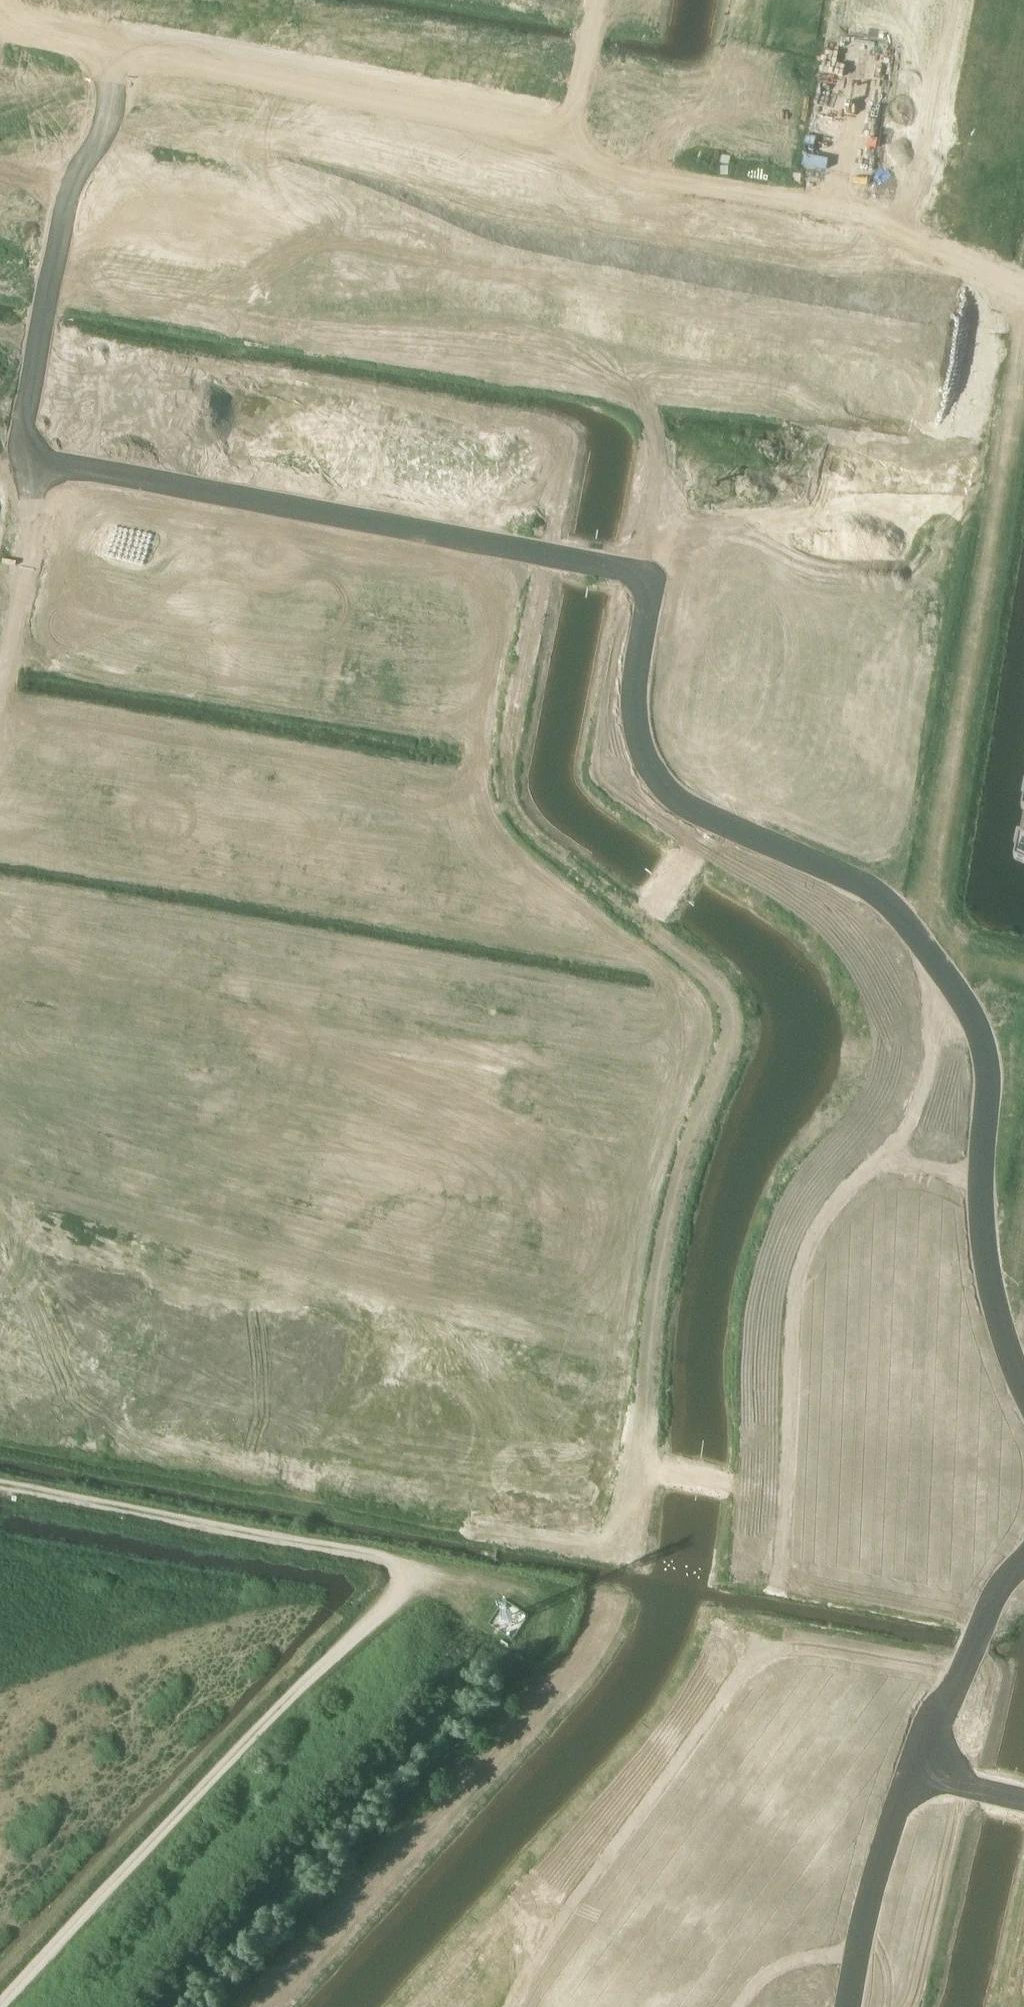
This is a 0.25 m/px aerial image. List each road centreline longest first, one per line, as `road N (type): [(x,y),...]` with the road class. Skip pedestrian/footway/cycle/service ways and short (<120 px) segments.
road 1 (track): [(0,1486),(380,1557),(396,1572),(376,1611),(1,2006)]
road 2 (residential): [(581,149),(550,135),(102,50)]
road 3 (residential): [(581,149),(620,171),(878,219),(954,257)]
road 4 (residential): [(594,0),(575,122),(581,149)]

